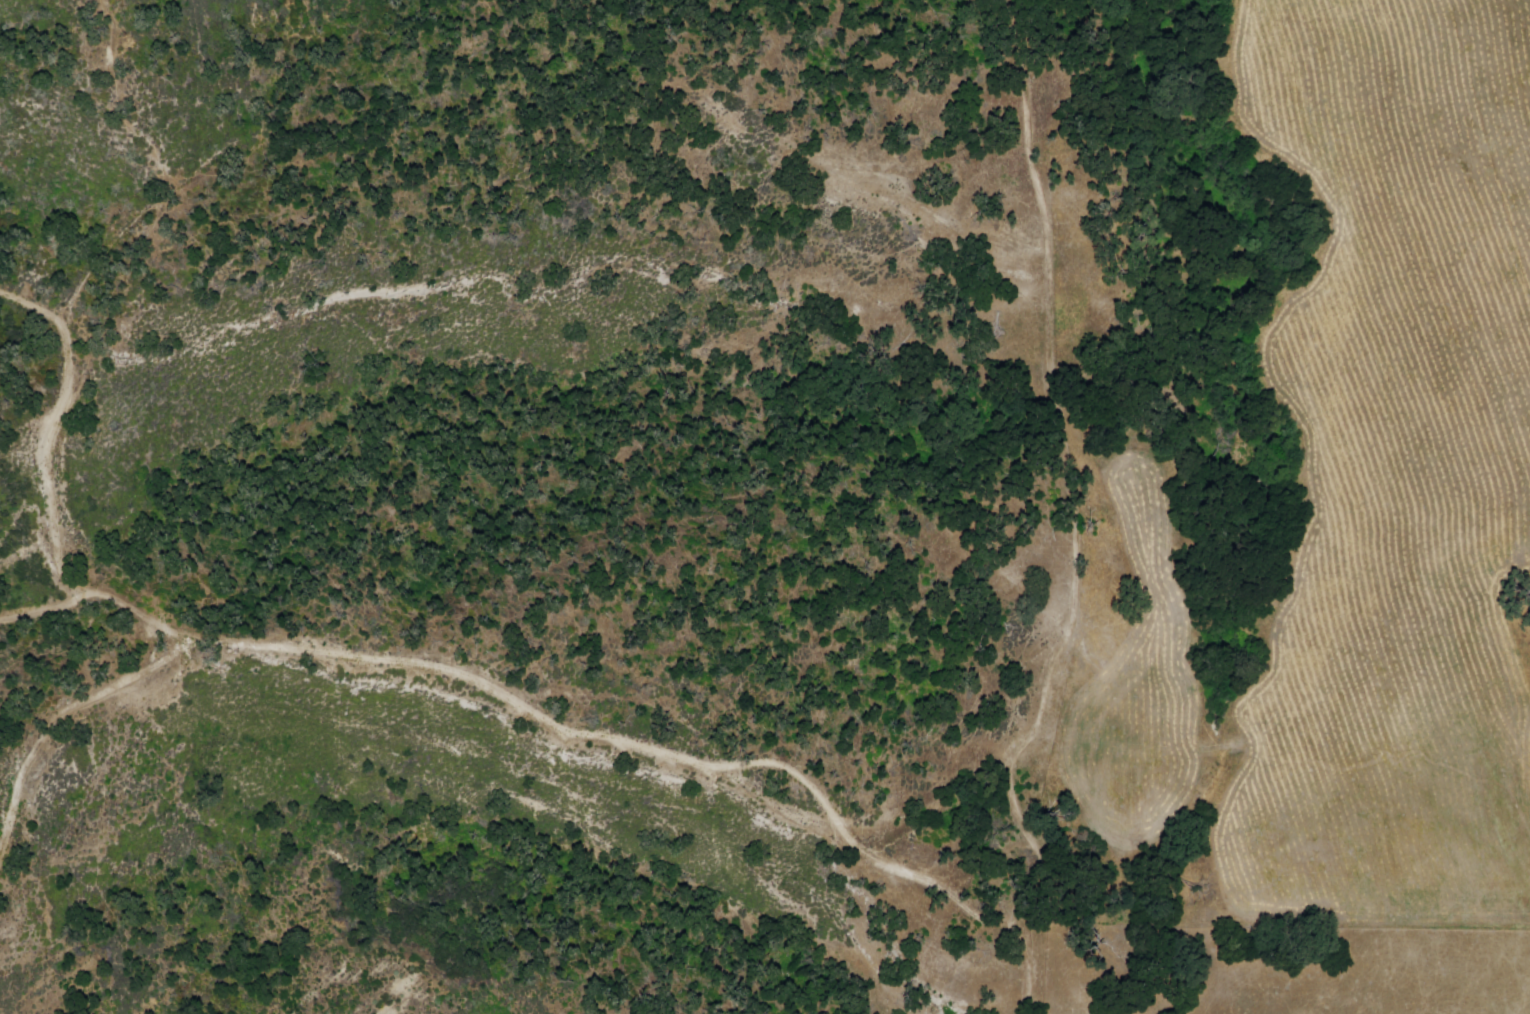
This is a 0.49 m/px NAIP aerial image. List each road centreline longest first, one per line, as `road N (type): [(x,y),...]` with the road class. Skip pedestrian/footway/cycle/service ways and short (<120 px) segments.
road 1 (track): [(0,293),(46,314),(71,369),(45,457),(71,581),(186,640),(433,668),(515,703),(572,739),(673,754),(720,774),(782,763),(868,855),(934,885),(1015,940),(1028,961),(1030,1013)]

